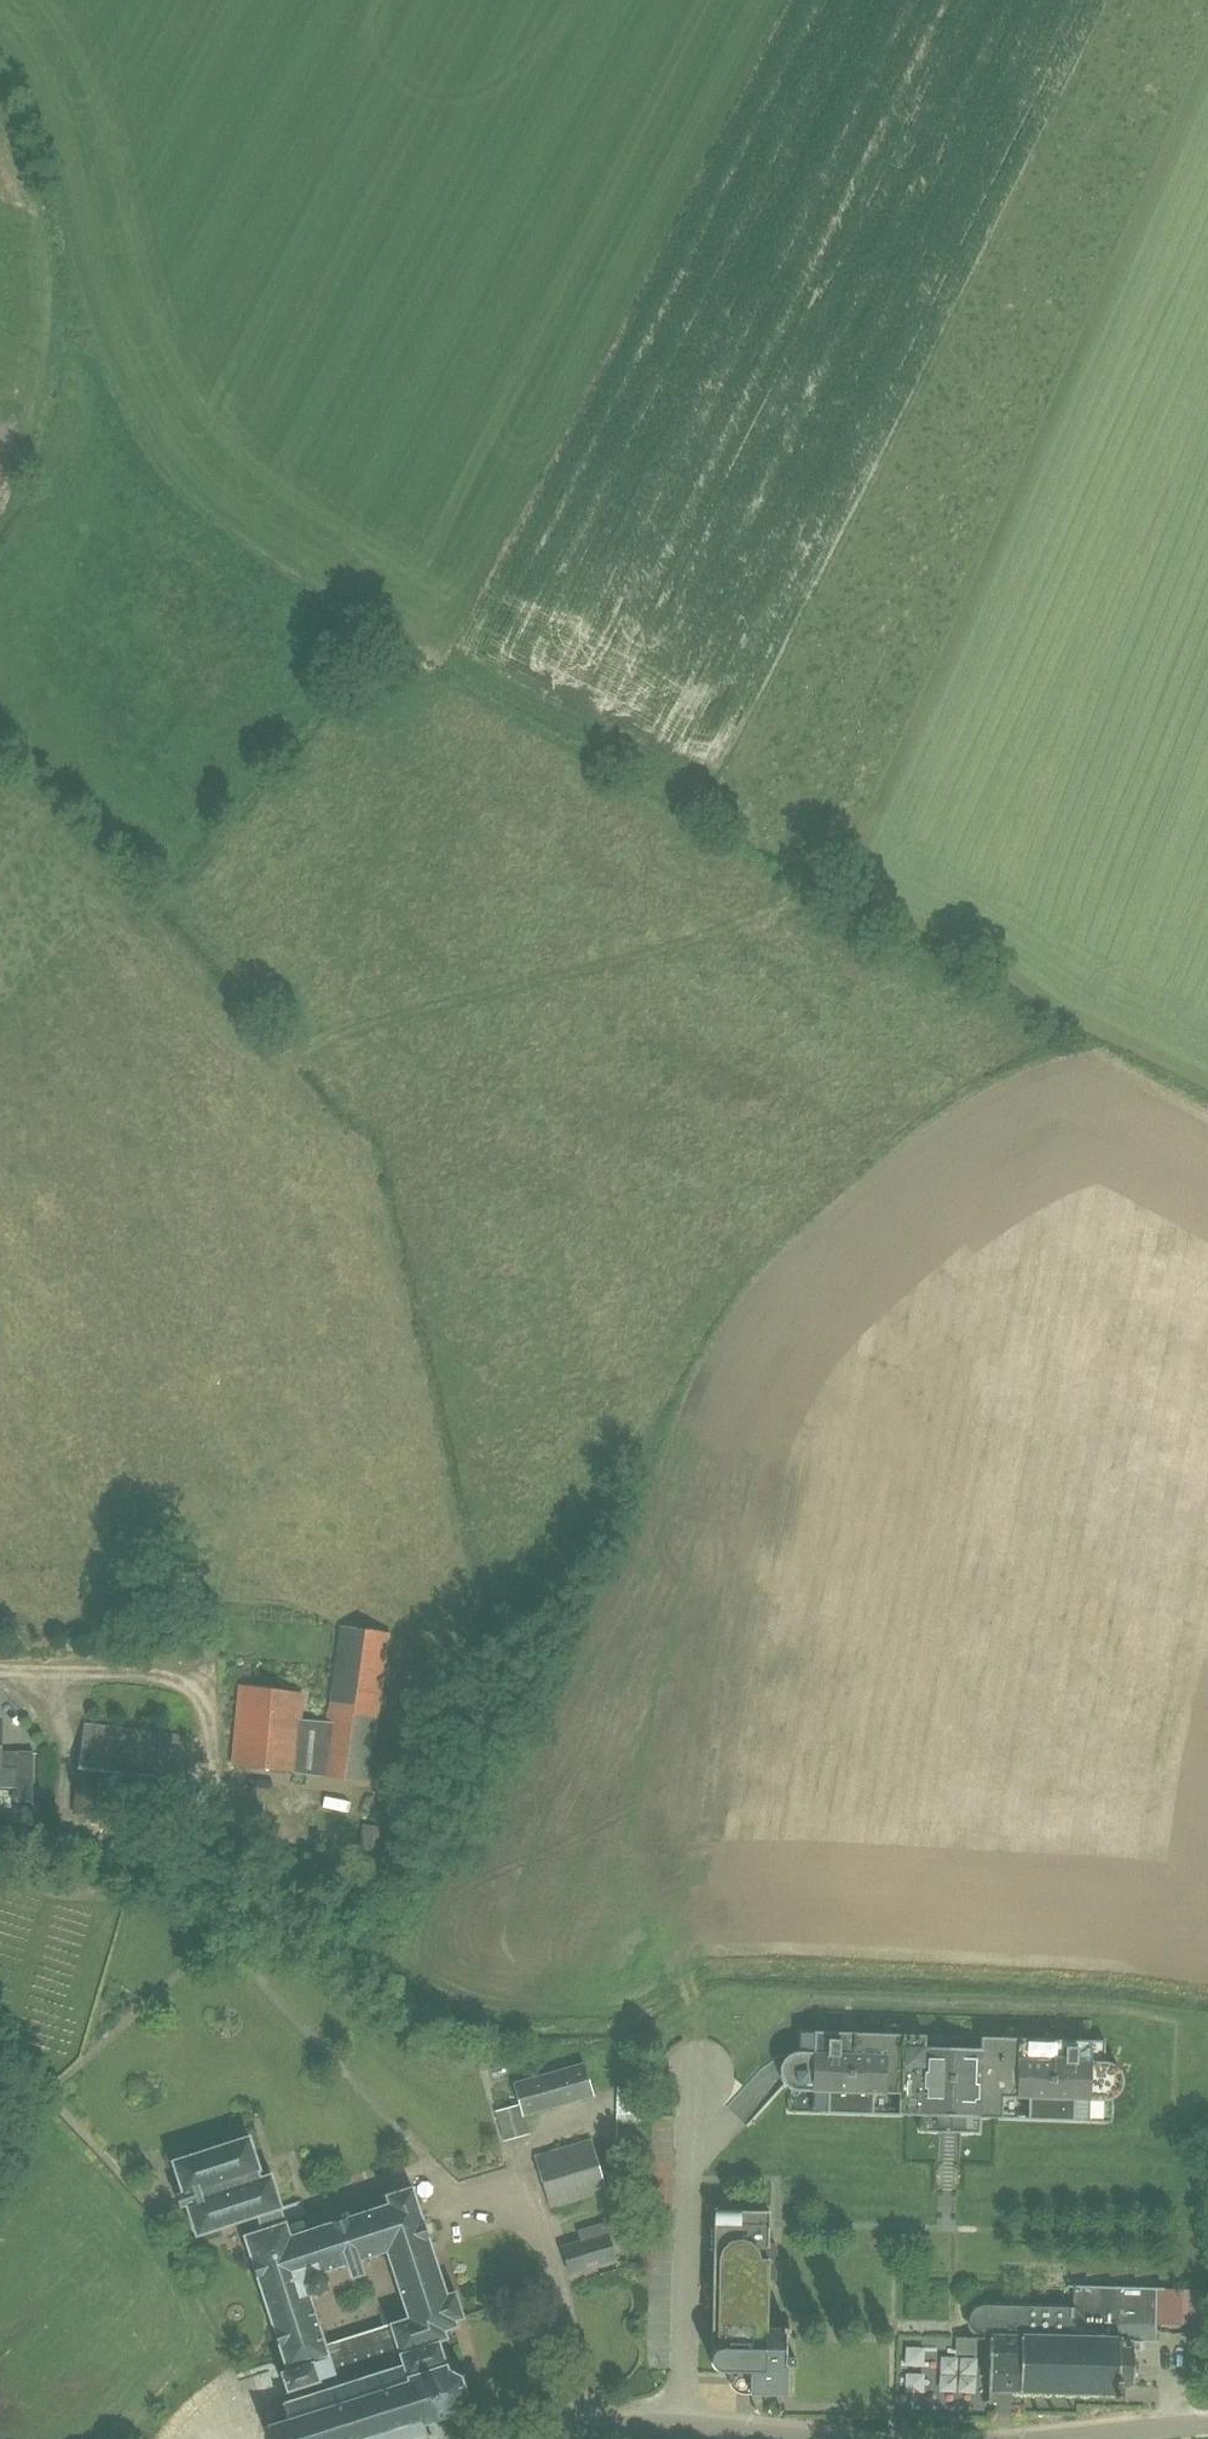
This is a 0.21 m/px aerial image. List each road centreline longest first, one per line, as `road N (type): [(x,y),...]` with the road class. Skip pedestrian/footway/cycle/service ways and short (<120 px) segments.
road 1 (residential): [(678,2425),(679,2052)]
road 2 (tertiary): [(1057,2438),(1207,2424)]
road 3 (tertiary): [(678,2425),(535,2438)]

